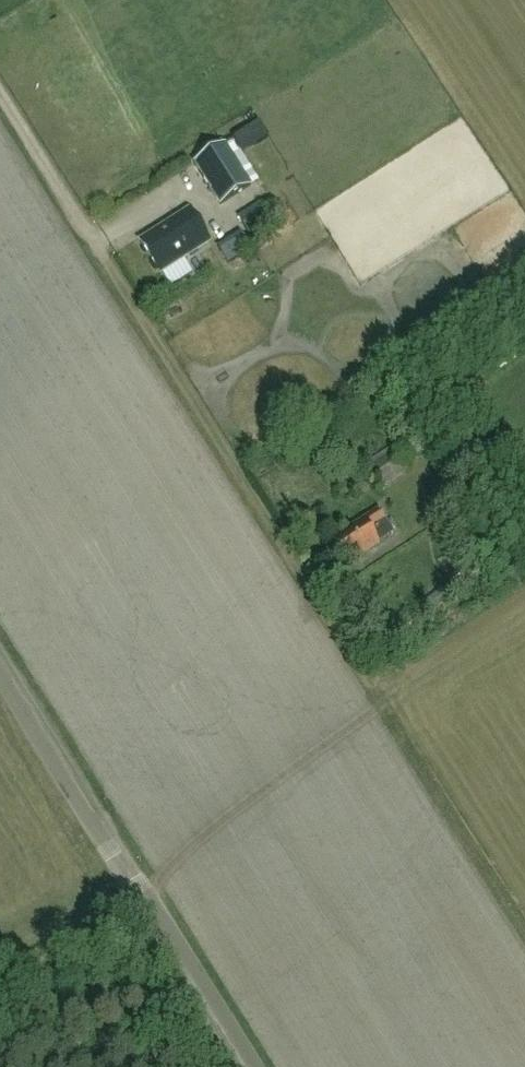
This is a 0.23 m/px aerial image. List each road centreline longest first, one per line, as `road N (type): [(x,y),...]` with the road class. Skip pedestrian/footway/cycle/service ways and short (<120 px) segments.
road 1 (unclassified): [(0,674),(248,1066)]
road 2 (track): [(0,984),(129,899)]

